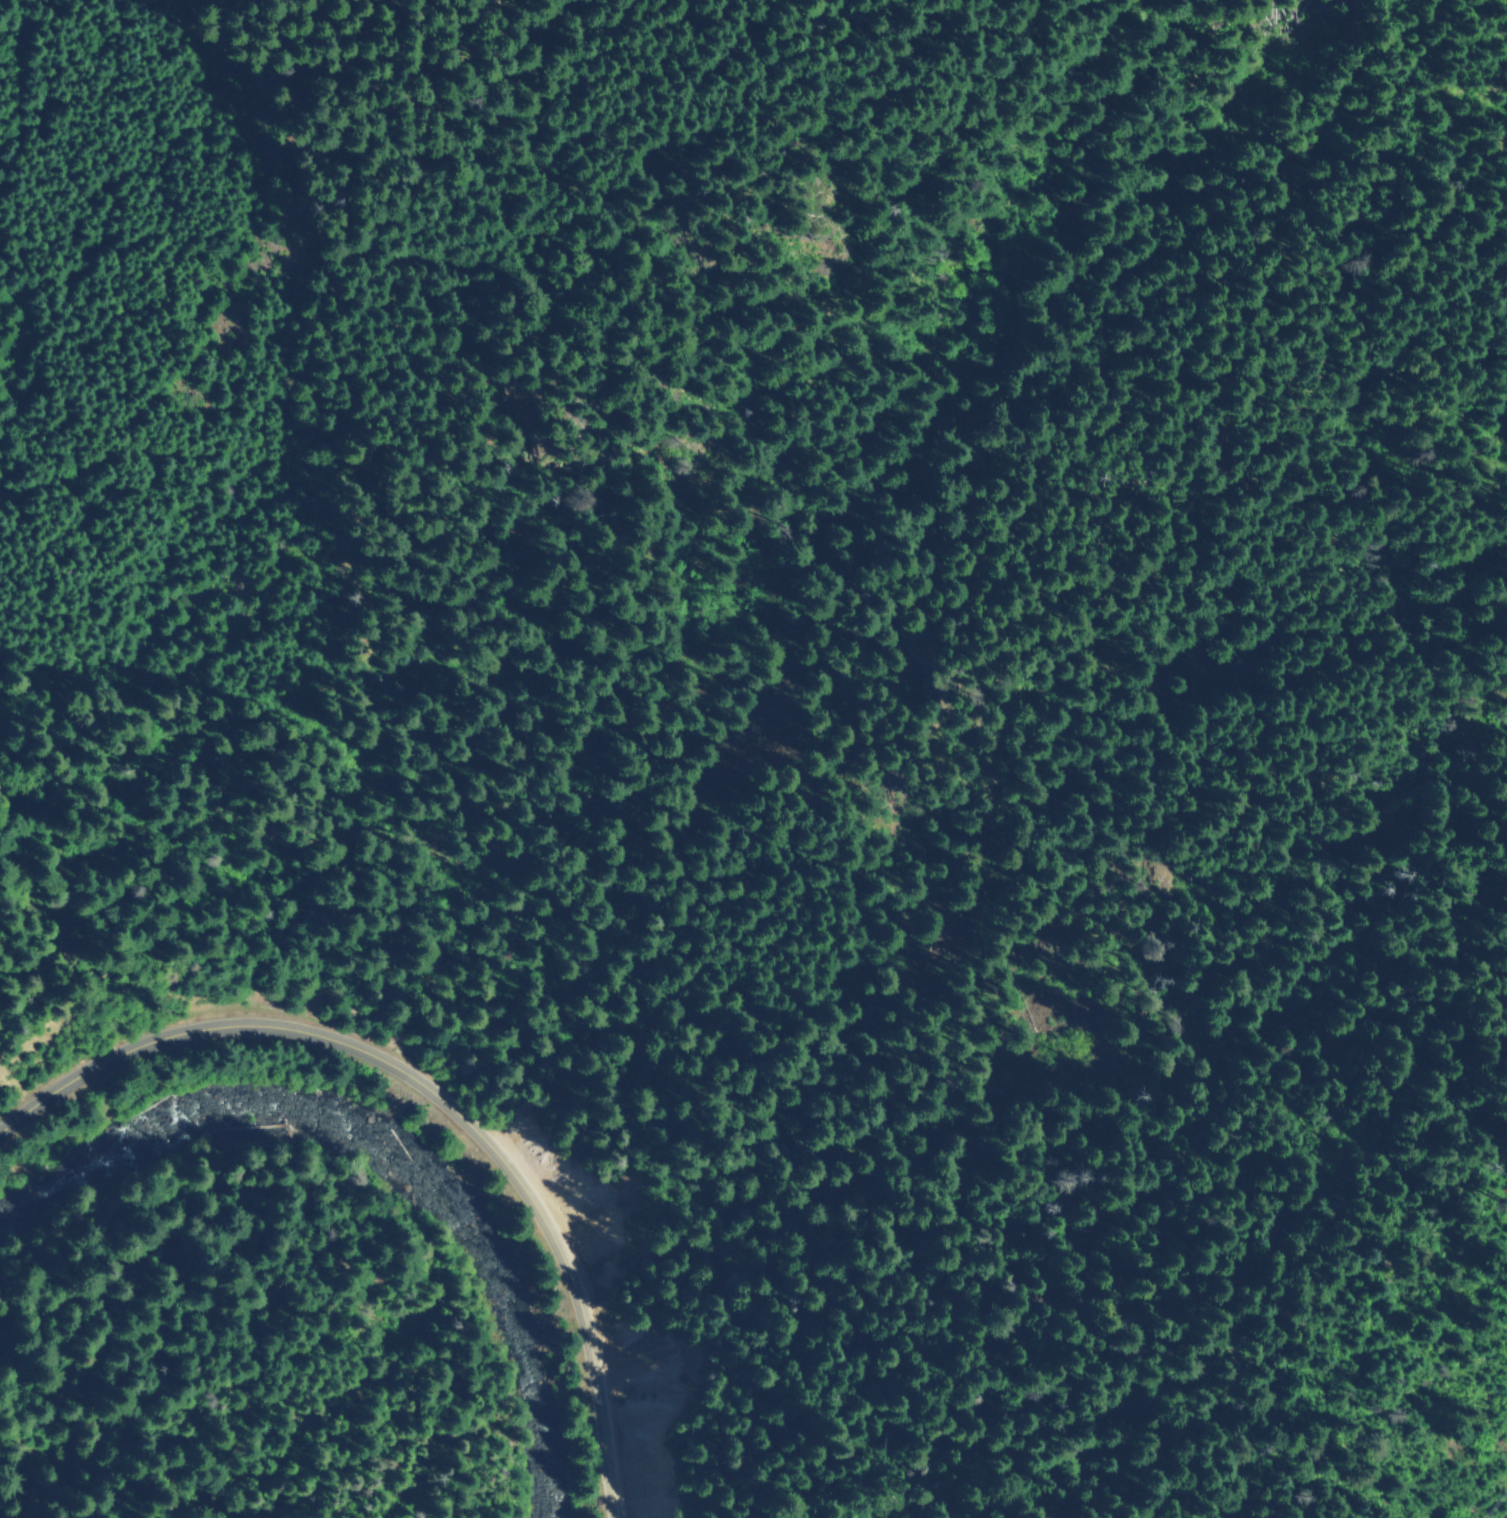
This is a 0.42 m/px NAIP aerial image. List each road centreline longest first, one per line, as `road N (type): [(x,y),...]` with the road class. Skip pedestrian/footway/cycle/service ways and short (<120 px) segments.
road 1 (tertiary): [(0,1128),(106,1057),(214,1022),(330,1035),(425,1083),(493,1146),(563,1251),(585,1314),(615,1517)]

